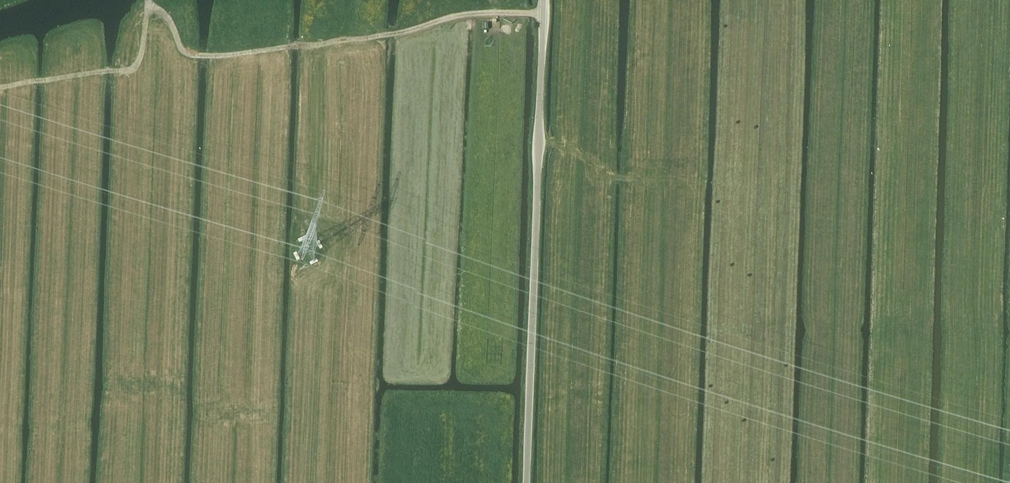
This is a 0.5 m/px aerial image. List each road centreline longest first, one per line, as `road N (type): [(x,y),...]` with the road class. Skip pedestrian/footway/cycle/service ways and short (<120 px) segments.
road 1 (unclassified): [(527,482),(544,0)]
road 2 (track): [(544,14),(456,14),(407,33),(196,56),(180,47),(149,0)]
road 3 (track): [(0,86),(124,69),(140,53),(150,4)]
road 4 (track): [(692,177),(611,175),(559,144),(539,141)]

